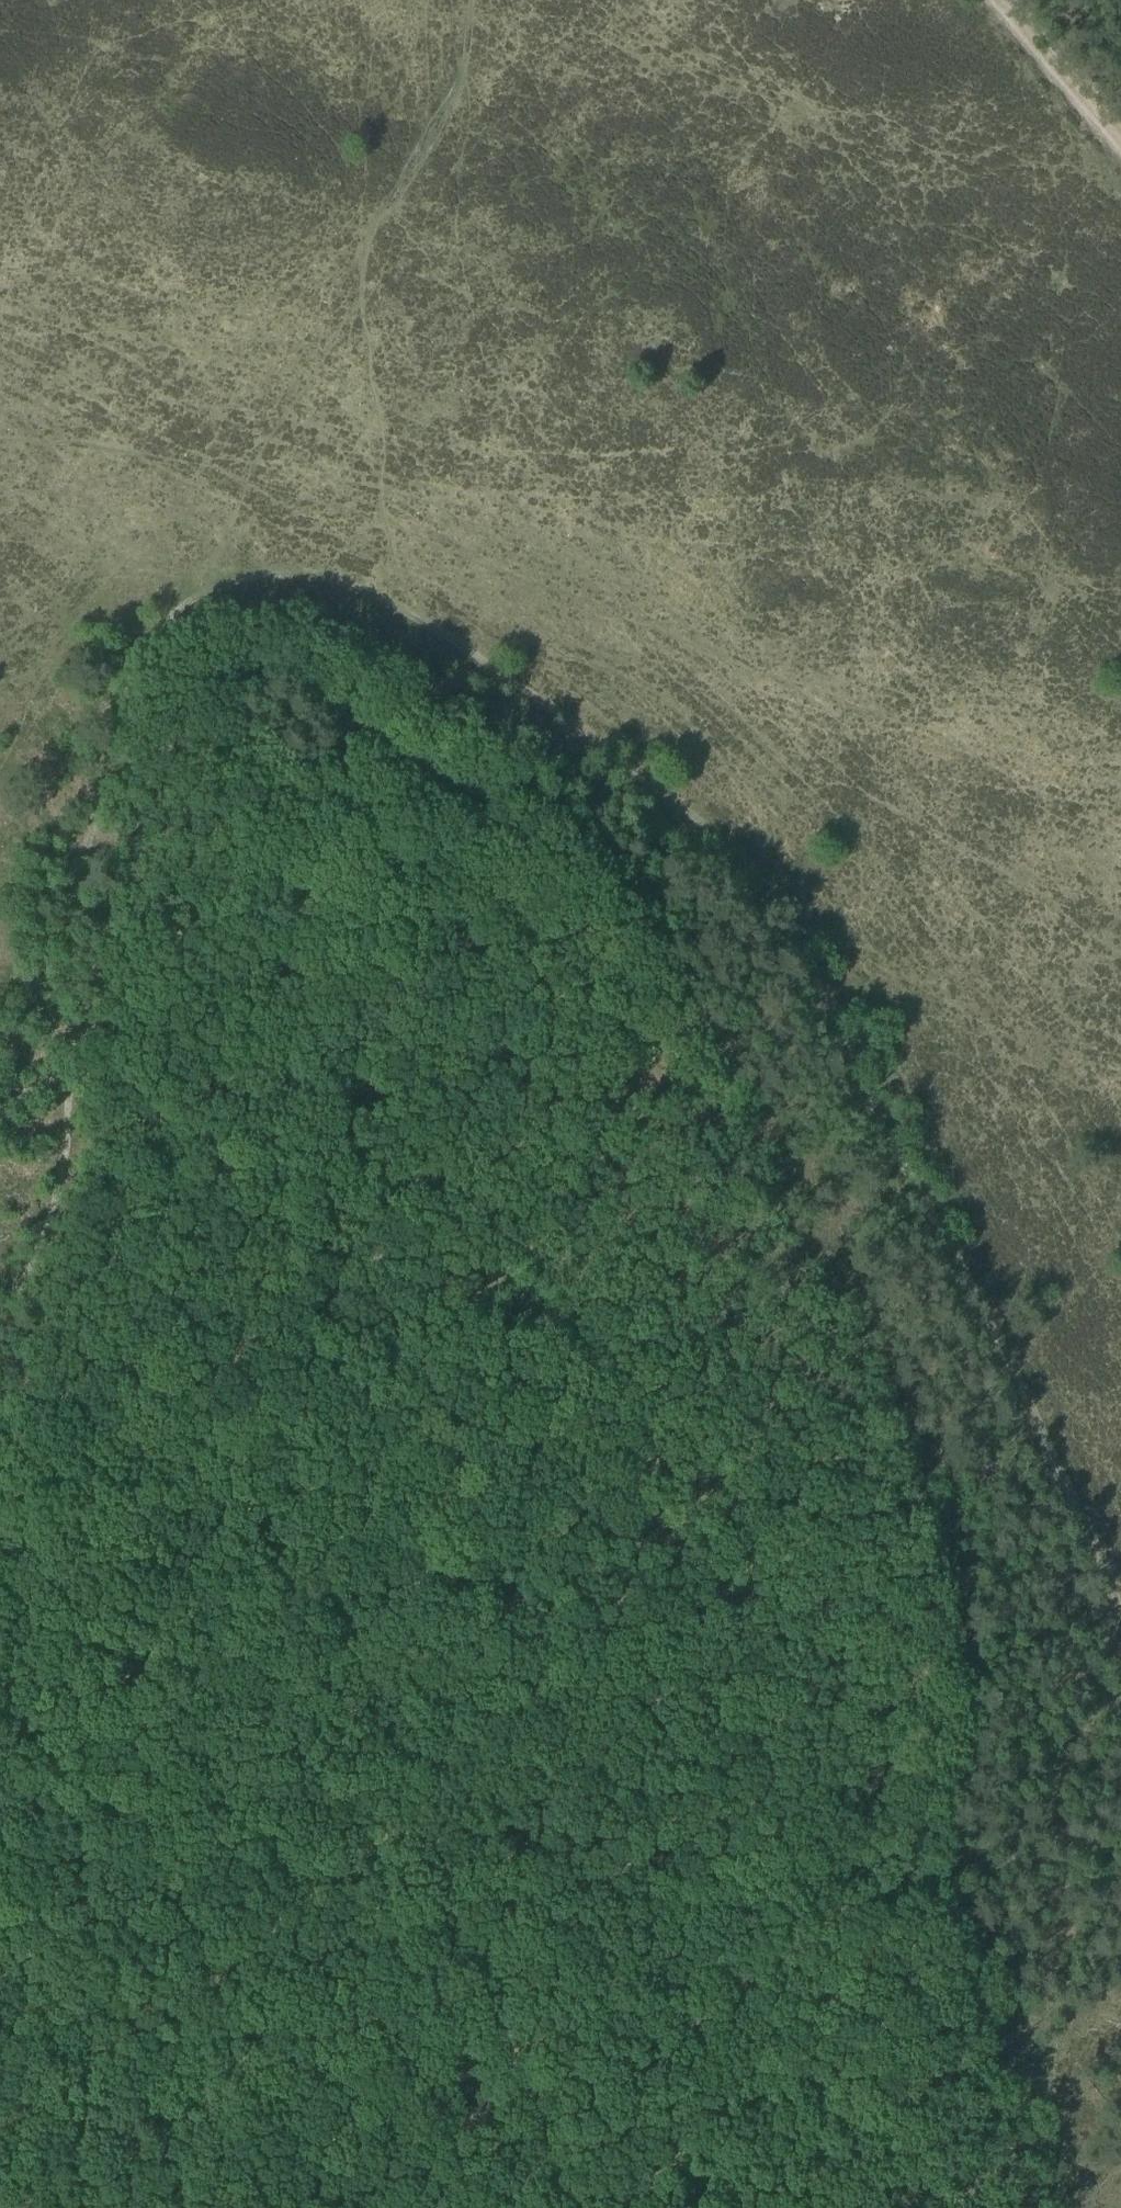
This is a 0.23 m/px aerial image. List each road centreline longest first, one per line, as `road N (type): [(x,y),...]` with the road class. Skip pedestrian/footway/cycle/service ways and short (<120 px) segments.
road 1 (track): [(1120,130),(1009,0)]

